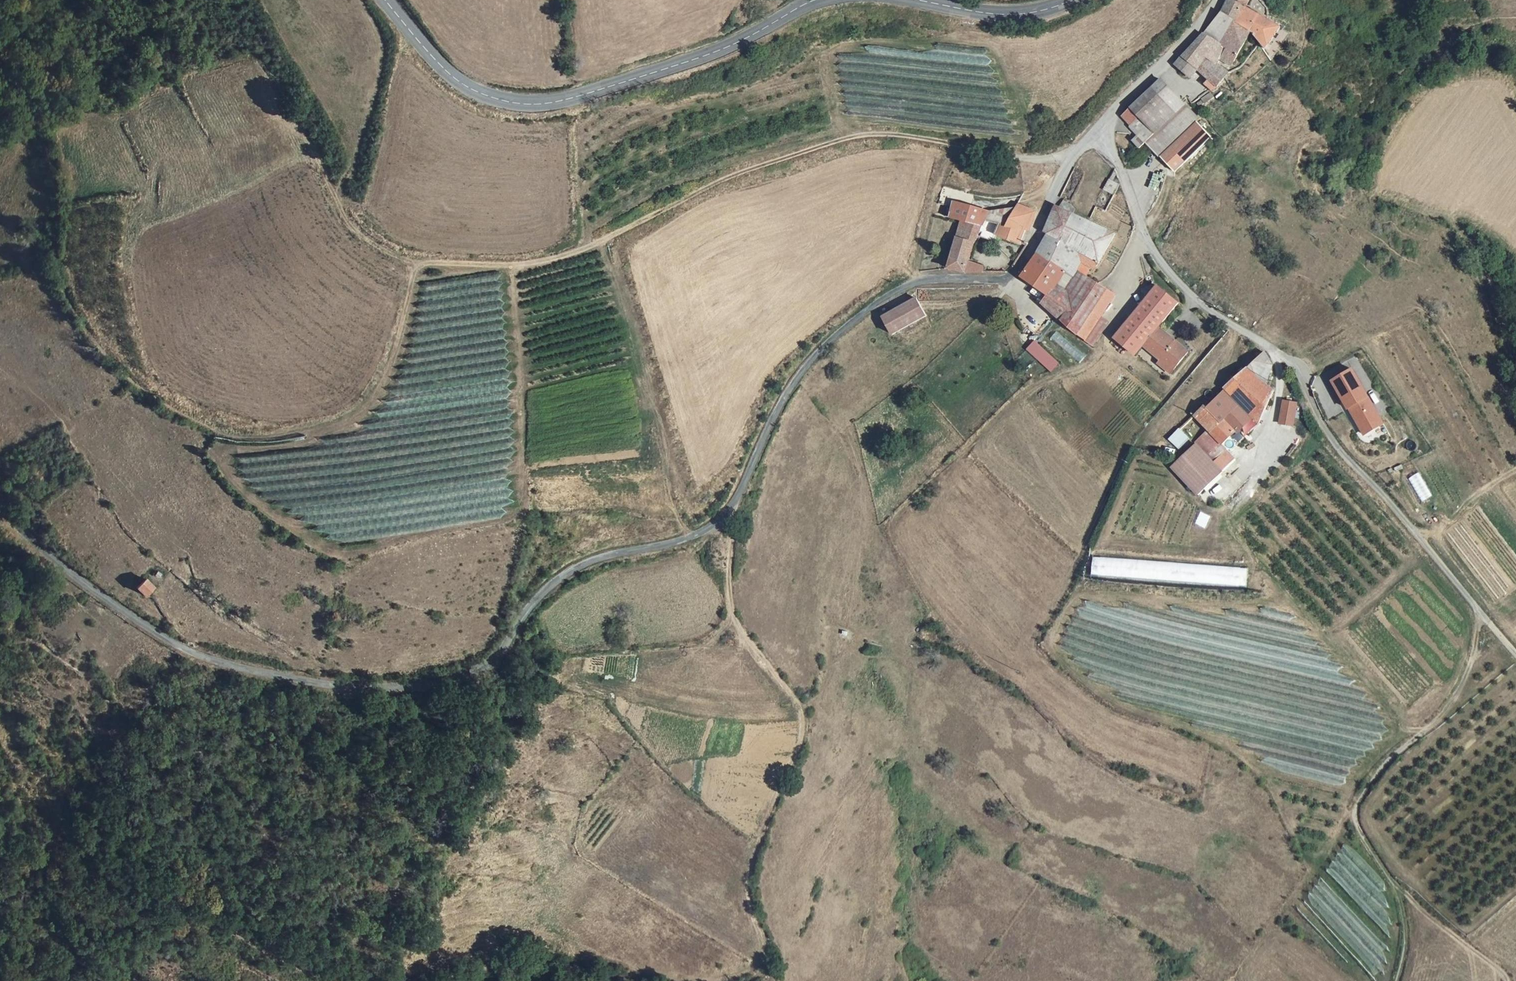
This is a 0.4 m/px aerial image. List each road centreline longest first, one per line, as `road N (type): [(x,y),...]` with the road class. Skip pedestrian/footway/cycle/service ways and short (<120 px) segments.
road 1 (unclassified): [(1105,122),(1065,166),(1032,252),(1011,280),(914,284),(835,338),(787,390),(722,518),(702,534),(581,566),(530,601),(481,662),(436,679),(375,687),(263,676),(179,649),(54,564),(0,510)]
road 2 (track): [(1065,166),(917,139),(859,139),(700,195),(597,246),(515,262),(417,261),(386,373),(352,411),(291,432),(232,428),(126,372),(85,326),(58,277),(60,171),(31,121),(0,89)]
road 3 (track): [(535,959),(600,957),(665,977),(730,980),(756,949),(740,875),(760,801),(794,745),(797,725),(791,702),(751,667),(728,626),(734,494)]
road 4 (unclassified): [(1105,122),(1151,251),(1197,304),(1297,373),(1324,435),(1515,652)]
road 5 (secondary): [(824,0),(710,55),(554,103),(477,95),(383,0)]
road 6 (track): [(1483,620),(1445,709),(1355,809),(1360,835),(1402,895),(1407,956),(1398,980)]
road 7 (track): [(0,801),(92,865),(326,980)]
road 8 (track): [(728,626),(695,650),(565,666)]
road 9 (secondary): [(1072,0),(1010,15),(907,0)]
road 10 (unclassified): [(1213,0),(1105,122)]
road 11 (track): [(1402,895),(1503,980)]

